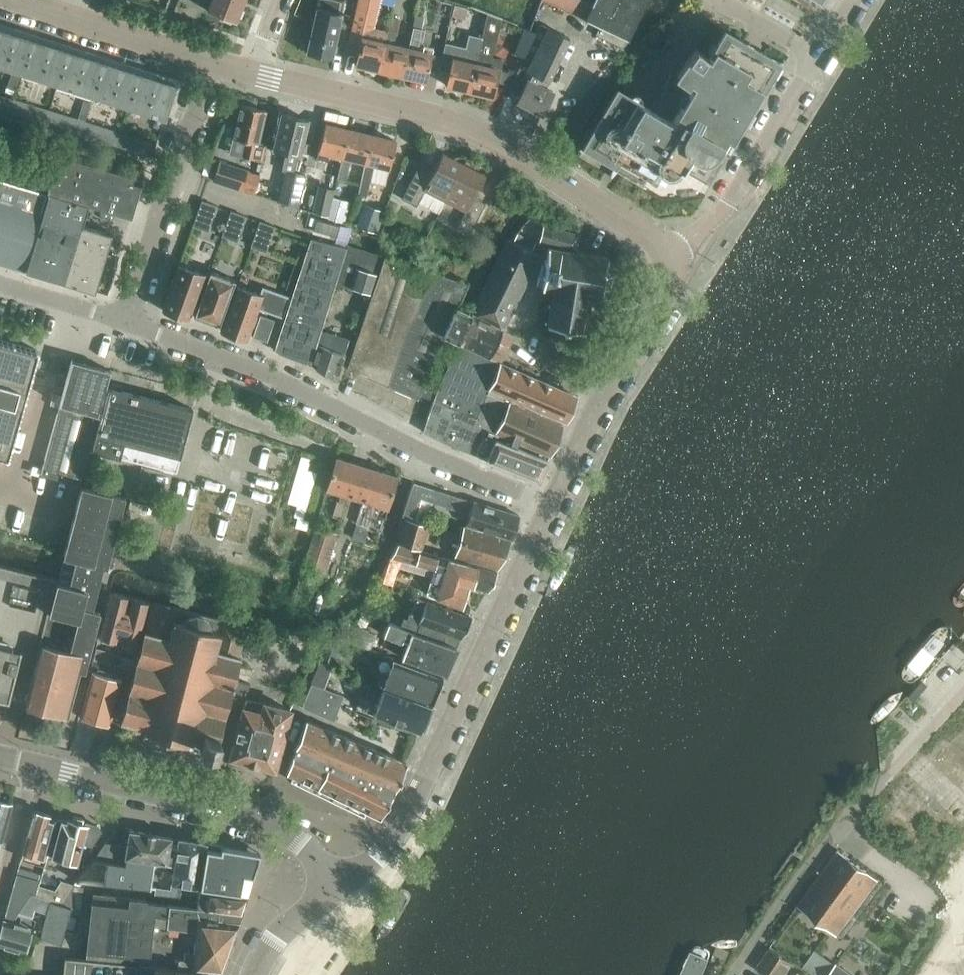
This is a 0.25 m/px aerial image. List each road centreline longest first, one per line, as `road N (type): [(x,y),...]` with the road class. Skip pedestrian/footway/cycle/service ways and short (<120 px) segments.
road 1 (tertiary): [(673,253),(555,173),(446,119),(257,69)]
road 2 (residential): [(134,324),(554,504)]
road 3 (tertiary): [(337,886),(402,830),(554,504)]
road 4 (unclassified): [(963,694),(809,866),(740,974)]
road 5 (residential): [(337,886),(285,829),(35,763)]
road 6 (tertiary): [(554,504),(608,388),(670,289),(673,253)]
road 7 (residential): [(134,324),(219,59)]
road 8 (tertiary): [(673,253),(729,203),(817,56)]
road 9 (tertiary): [(219,59),(60,15)]
road 10 (residential): [(0,906),(35,763)]
road 11 (residential): [(0,283),(134,324)]
road 12 (tertiary): [(256,974),(277,937),(337,886)]

